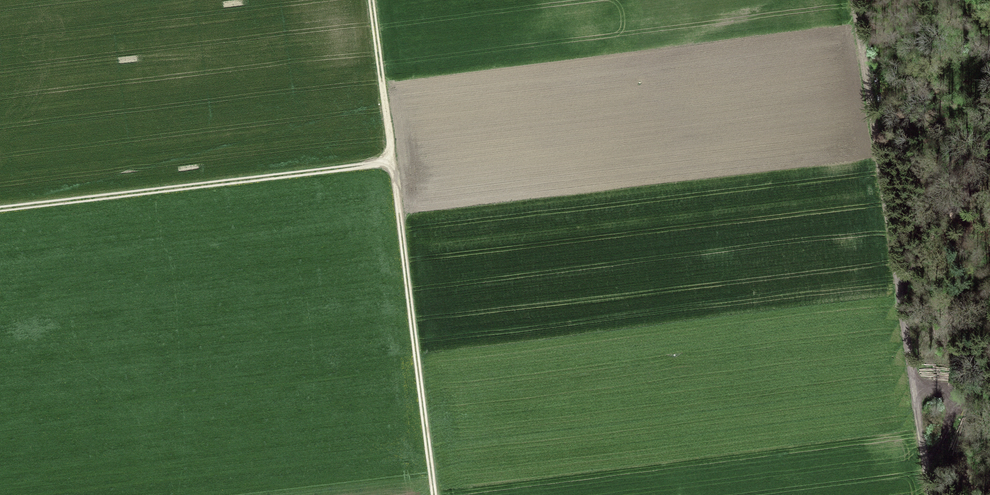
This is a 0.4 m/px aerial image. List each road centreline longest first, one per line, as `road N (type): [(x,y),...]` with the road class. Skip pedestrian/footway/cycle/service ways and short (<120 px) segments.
road 1 (track): [(933,494),(854,0)]
road 2 (track): [(429,494),(365,0)]
road 3 (track): [(0,218),(384,156)]
road 4 (track): [(899,285),(968,191),(989,140)]

